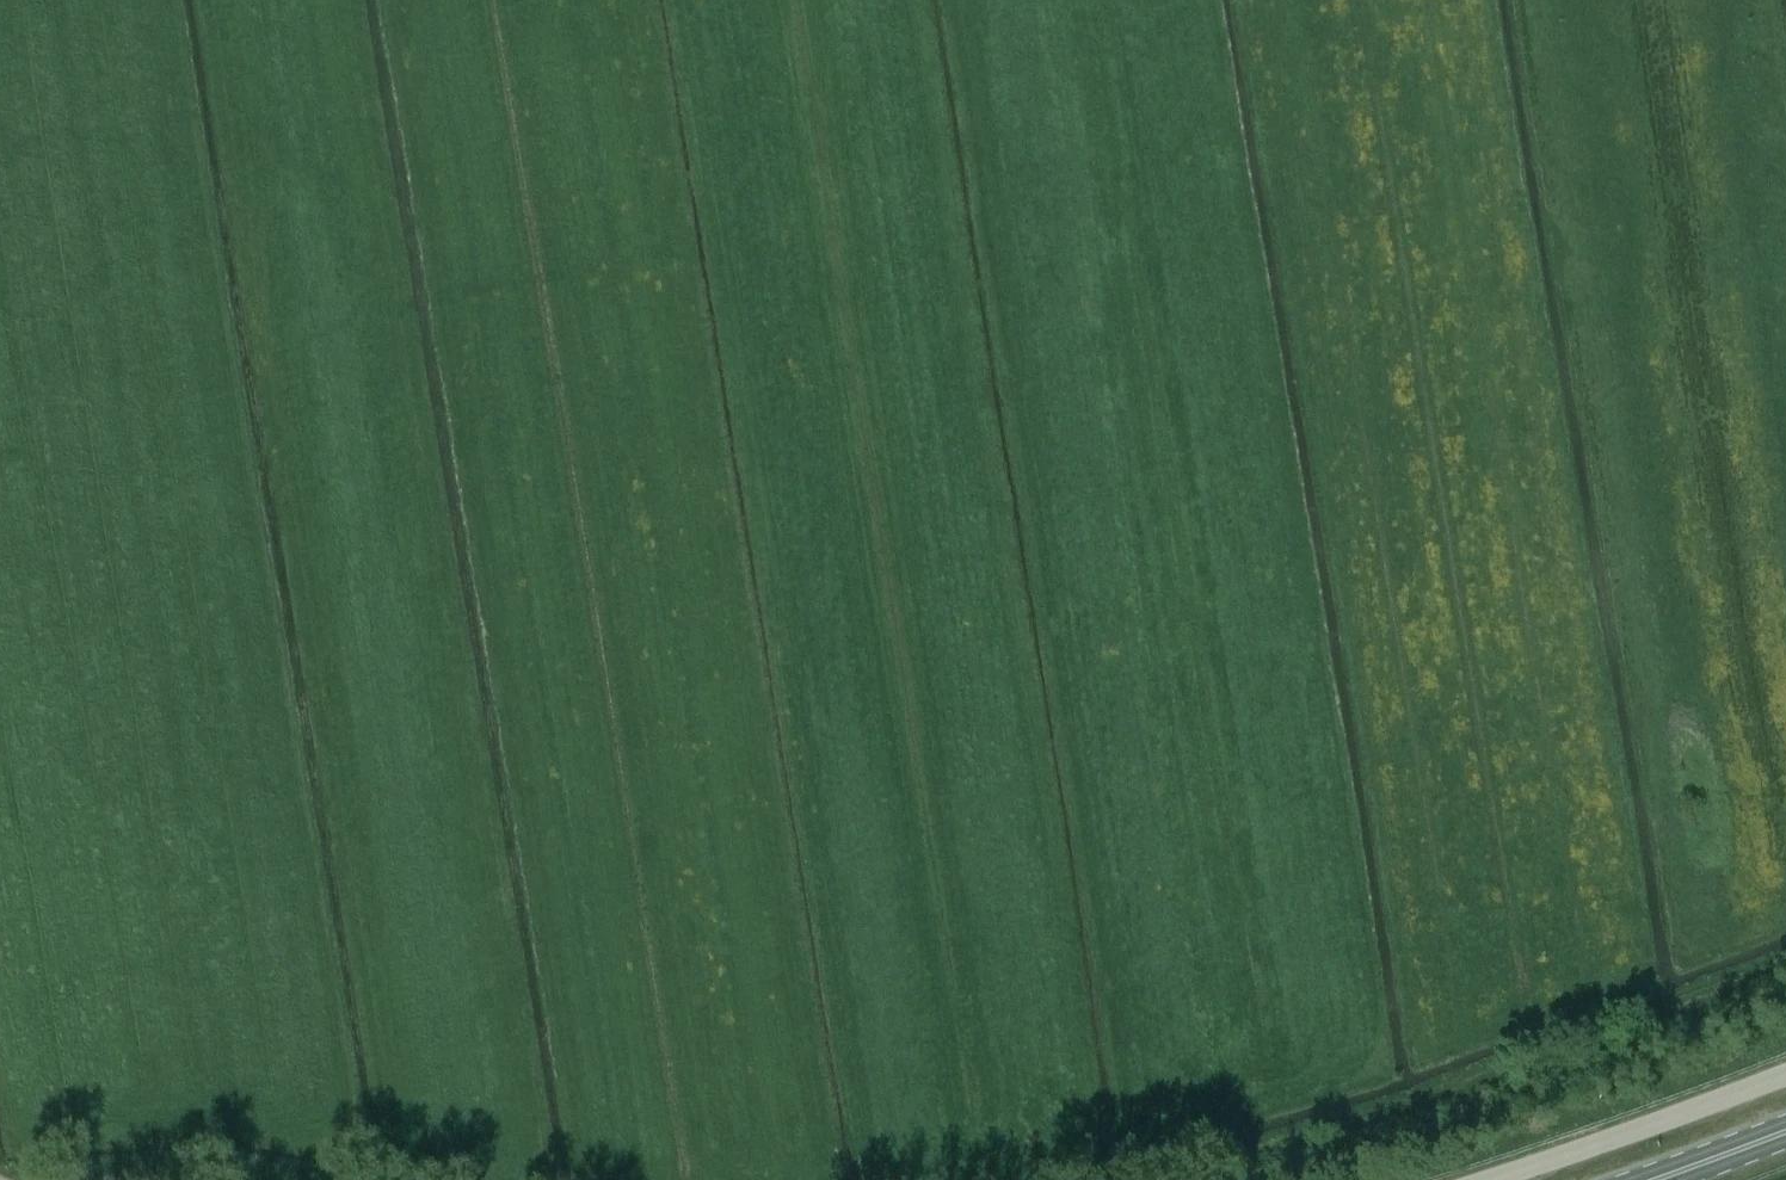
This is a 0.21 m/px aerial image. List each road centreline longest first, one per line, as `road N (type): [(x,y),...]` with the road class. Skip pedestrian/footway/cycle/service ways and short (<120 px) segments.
road 1 (unclassified): [(1493,1179),(1785,1071)]

